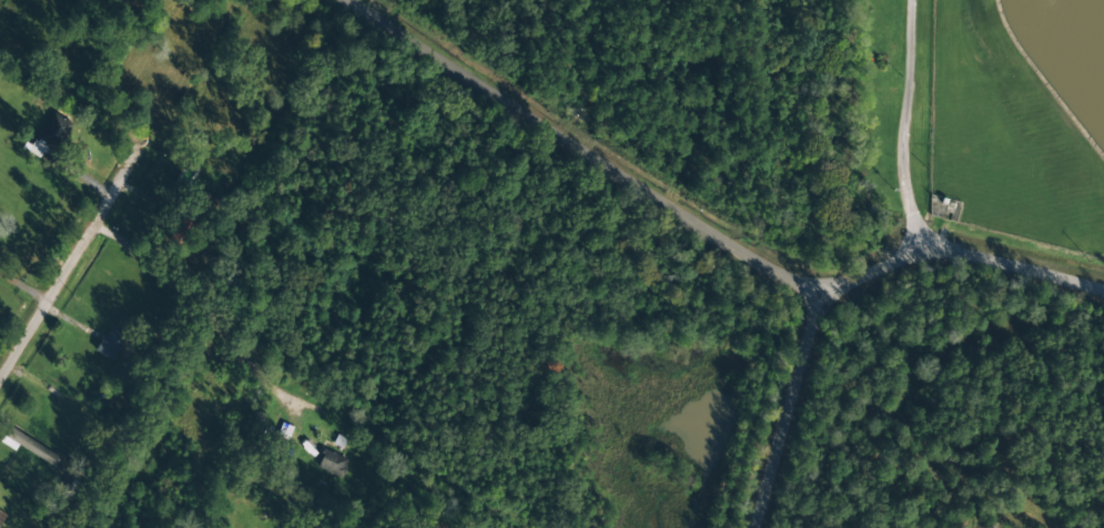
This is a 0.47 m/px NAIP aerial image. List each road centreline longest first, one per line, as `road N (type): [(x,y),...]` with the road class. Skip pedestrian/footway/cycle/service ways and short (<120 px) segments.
road 1 (residential): [(929,230),(881,275),(821,291),(784,276),(350,0)]
road 2 (residential): [(1103,294),(944,245),(929,230),(911,199),(905,163),(913,0)]
road 3 (residential): [(0,375),(144,140)]
road 4 (residential): [(754,527),(821,291)]

